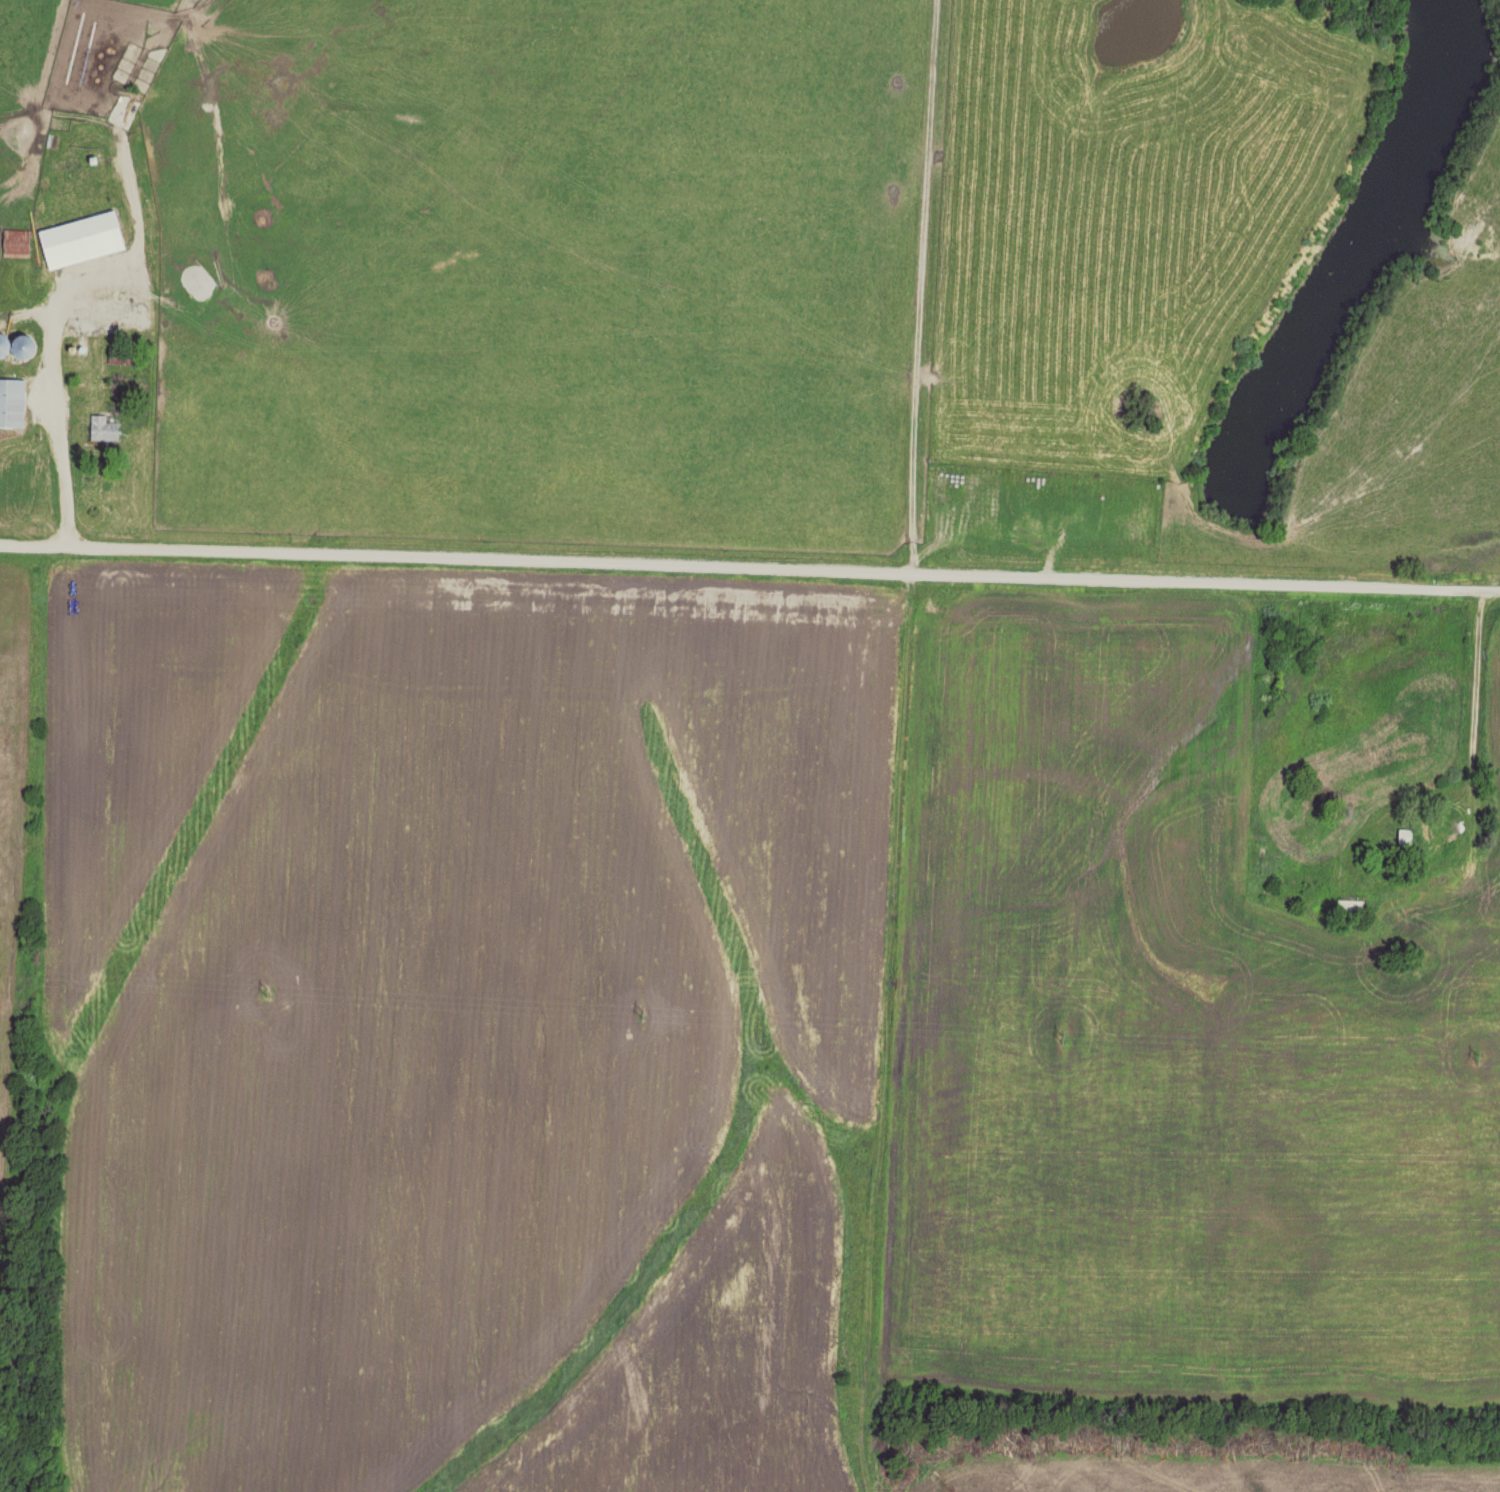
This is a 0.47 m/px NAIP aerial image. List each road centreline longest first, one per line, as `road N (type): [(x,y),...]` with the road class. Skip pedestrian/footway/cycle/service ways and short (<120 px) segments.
road 1 (residential): [(1499,593),(0,547)]

